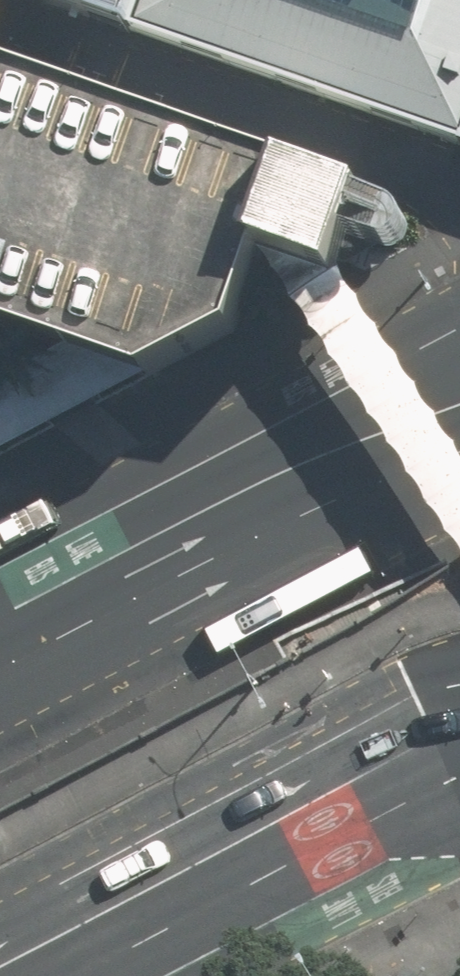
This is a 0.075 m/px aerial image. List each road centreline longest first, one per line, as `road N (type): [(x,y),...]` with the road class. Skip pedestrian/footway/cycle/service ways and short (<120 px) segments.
road 1 (primary): [(0,660),(459,407)]
road 2 (primary): [(459,735),(363,773),(0,966)]
road 3 (residential): [(0,18),(459,179)]

